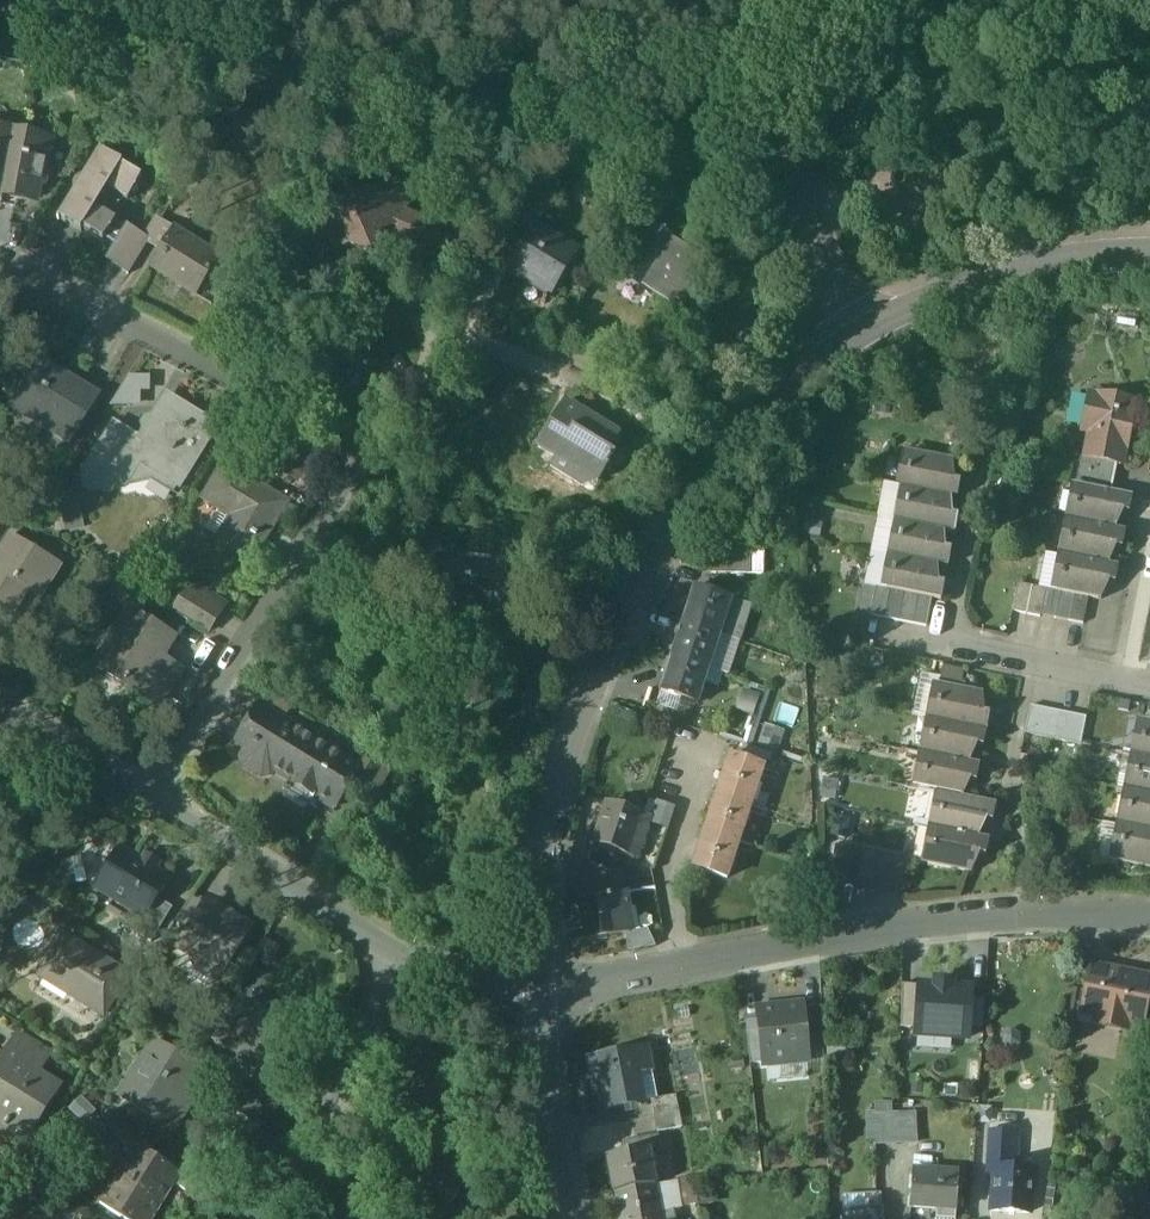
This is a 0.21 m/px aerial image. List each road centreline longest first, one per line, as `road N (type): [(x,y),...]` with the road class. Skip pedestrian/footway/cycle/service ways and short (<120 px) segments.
road 1 (tertiary): [(1149,259),(1046,270),(972,291),(874,334),(792,394),(715,474),(646,576),(593,686),(560,830),(546,990)]
road 2 (track): [(775,173),(53,49),(0,27)]
road 3 (residential): [(677,969),(1024,912),(1149,919)]
road 4 (residential): [(154,808),(379,449)]
road 5 (residential): [(301,413),(0,263)]
road 6 (residential): [(396,957),(364,1053),(261,1218)]
road 7 (residential): [(1149,687),(865,628)]
road 8 (residential): [(154,808),(396,957)]
road 9 (tertiary): [(546,990),(550,1136),(564,1218)]
road 10 (track): [(775,173),(925,0)]
road 11 (residential): [(677,969),(666,879),(702,753)]
road 12 (residential): [(301,413),(370,318),(386,314),(446,336)]
road 13 (track): [(957,208),(1091,226),(1137,259)]
road 14 (residential): [(0,713),(154,808)]
road 15 (residential): [(396,957),(546,990)]
road 16 (residential): [(546,990),(677,969)]
road 17 (residential): [(379,449),(446,336)]

